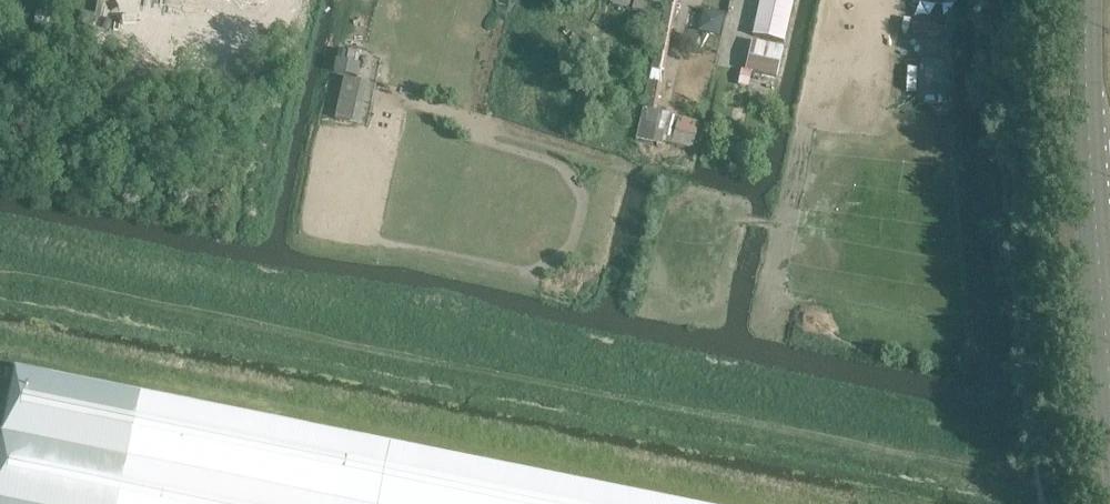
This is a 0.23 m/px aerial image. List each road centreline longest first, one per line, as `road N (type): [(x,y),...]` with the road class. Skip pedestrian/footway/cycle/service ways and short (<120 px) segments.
road 1 (track): [(992,0),(1021,380),(1043,503)]
road 2 (secondary): [(1089,0),(1109,357)]

